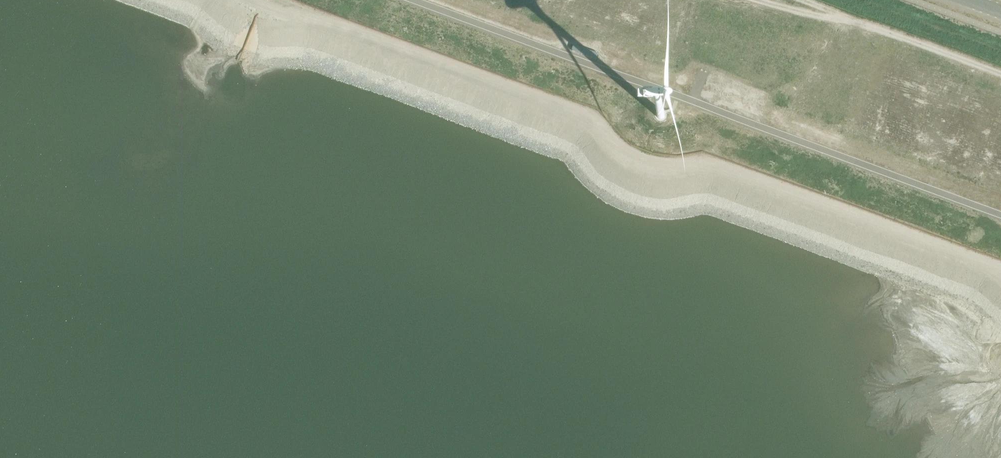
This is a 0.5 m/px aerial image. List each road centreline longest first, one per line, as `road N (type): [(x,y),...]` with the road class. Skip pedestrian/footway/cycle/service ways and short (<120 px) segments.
road 1 (track): [(155,0),(1000,312)]

